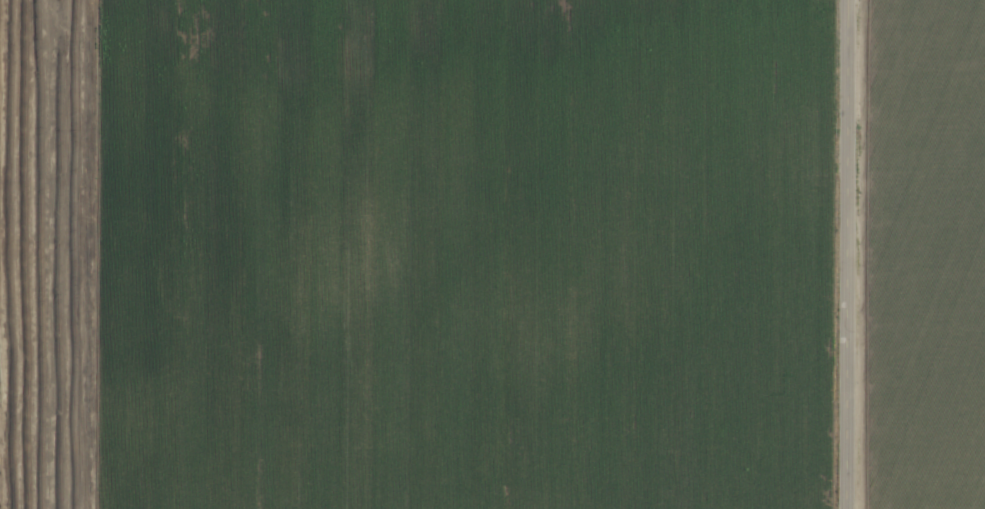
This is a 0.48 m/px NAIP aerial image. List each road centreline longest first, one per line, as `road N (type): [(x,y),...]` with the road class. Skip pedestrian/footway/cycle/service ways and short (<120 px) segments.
road 1 (residential): [(843,508),(844,0)]

